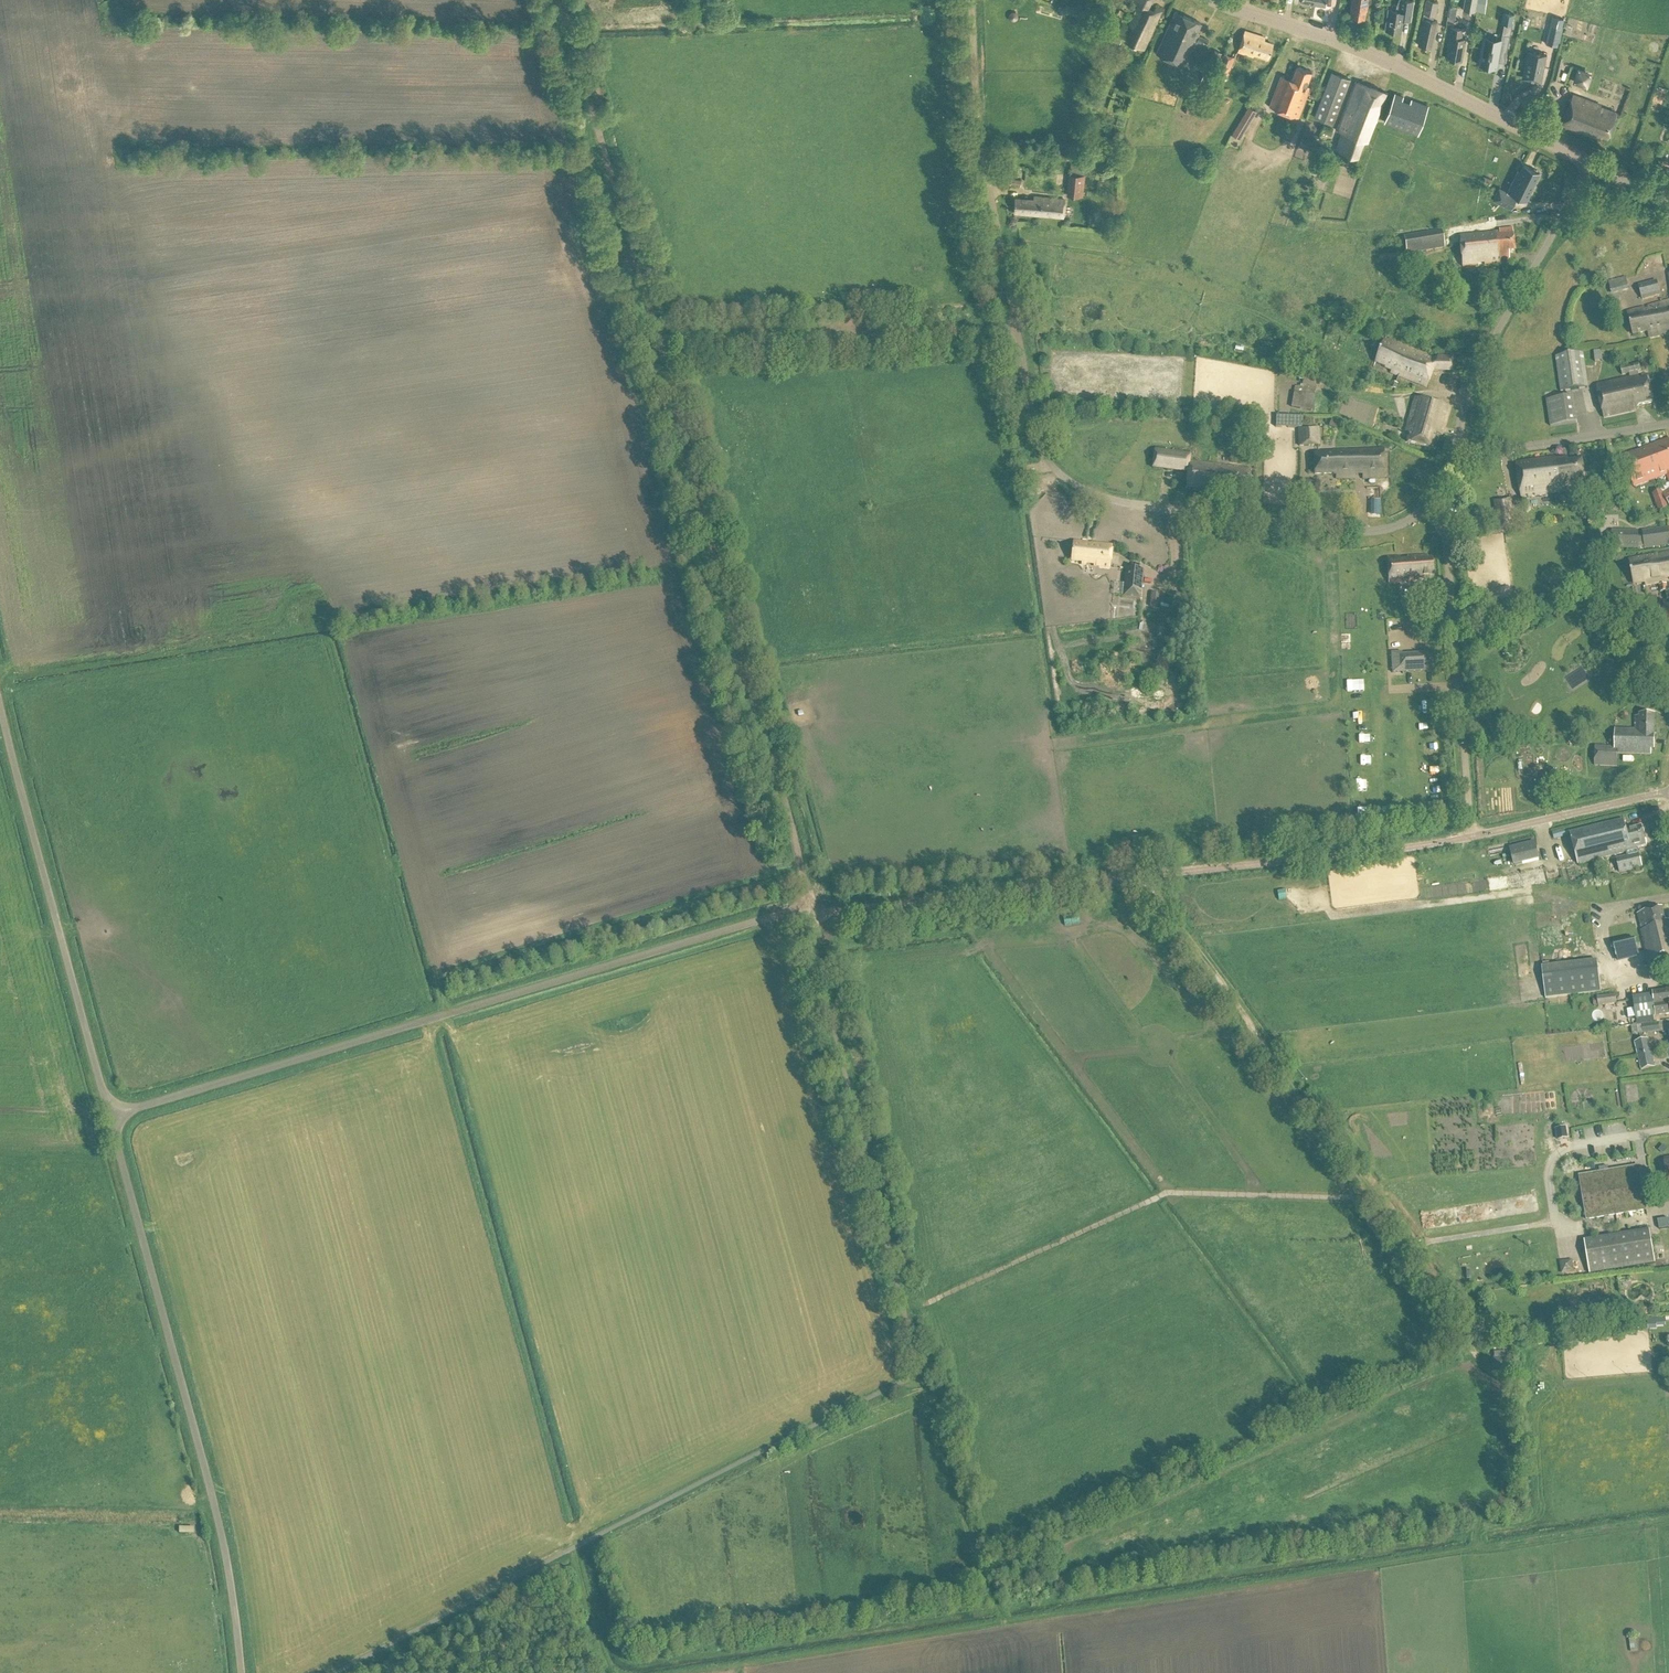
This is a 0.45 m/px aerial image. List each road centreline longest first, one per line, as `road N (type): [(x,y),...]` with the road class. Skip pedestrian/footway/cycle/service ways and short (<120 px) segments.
road 1 (unclassified): [(111,1117),(812,912)]
road 2 (unclassified): [(1472,838),(812,912)]
road 3 (track): [(812,912),(660,334)]
road 4 (unclassified): [(111,1117),(220,1527),(241,1672)]
road 5 (residential): [(1016,329),(1043,454),(1093,494),(1355,533),(1390,529),(1422,513)]
road 6 (track): [(931,1302),(1168,1194),(1372,1199)]
road 7 (unclassified): [(0,707),(111,1117)]
road 8 (tertiary): [(1591,165),(1370,55),(1211,0)]
road 9 (track): [(660,334),(688,343),(1016,329)]
road 10 (track): [(660,334),(559,0)]
road 11 (residential): [(1472,838),(1447,549),(1422,513)]
road 12 (residential): [(1016,329),(982,151),(971,0)]
road 13 (residential): [(1454,445),(1476,371),(1591,165)]
road 14 (residential): [(1454,445),(1514,450),(1668,424)]
road 15 (unclassified): [(1668,794),(1472,838)]

